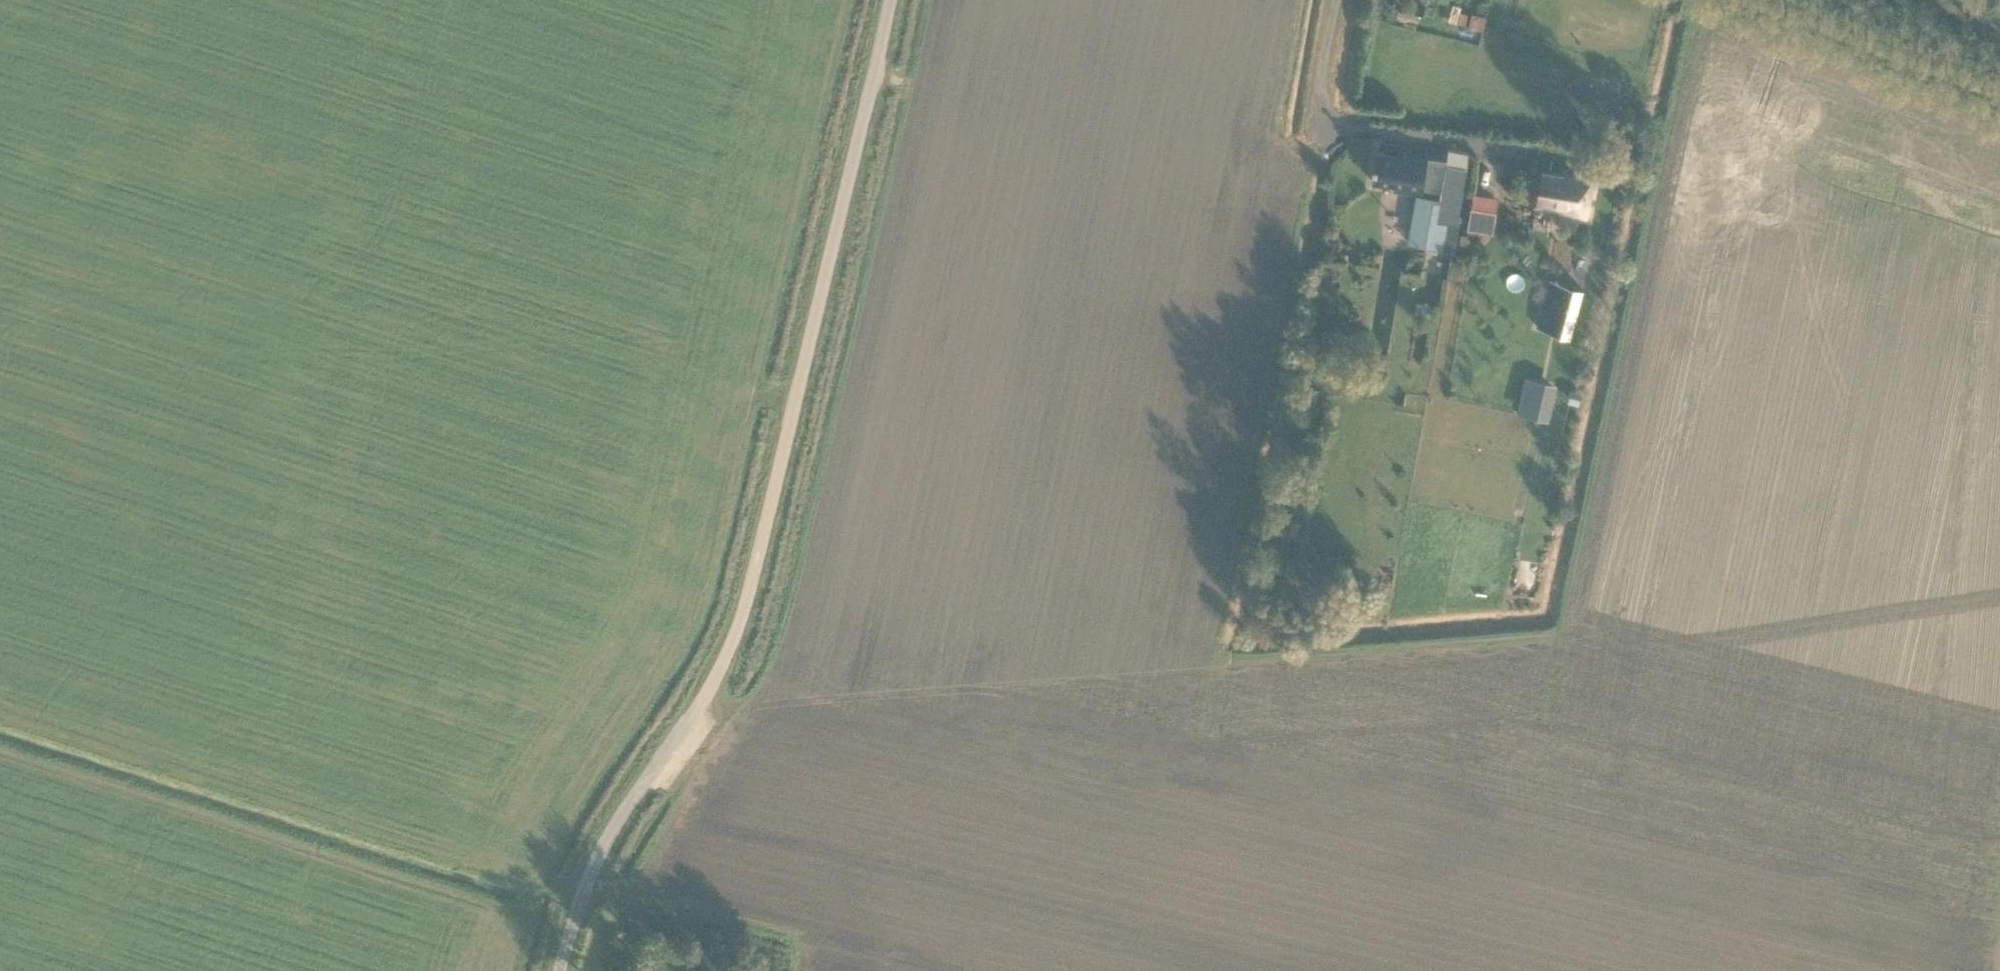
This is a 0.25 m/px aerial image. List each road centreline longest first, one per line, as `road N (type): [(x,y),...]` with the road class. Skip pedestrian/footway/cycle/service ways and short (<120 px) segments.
road 1 (unclassified): [(559,970),(602,848),(703,696),(748,593),(888,0)]
road 2 (unclassified): [(1536,146),(1334,119),(1321,87),(1337,0)]

